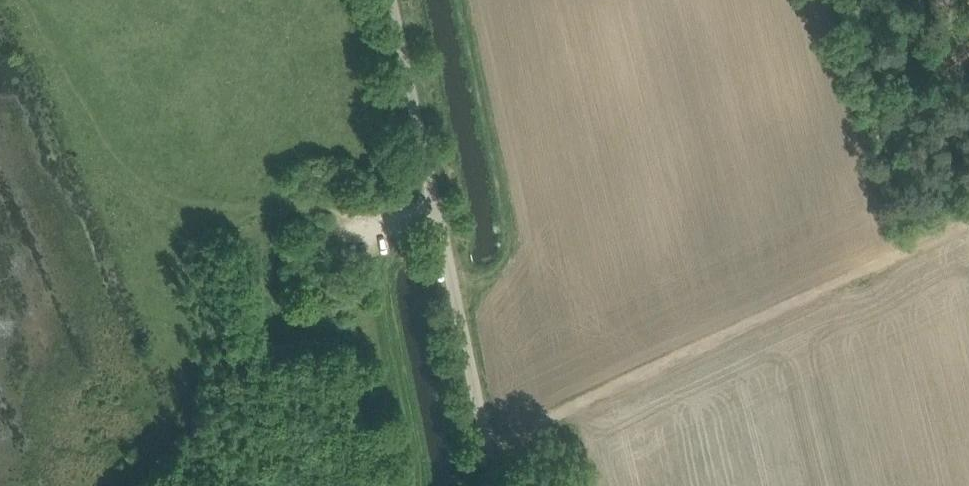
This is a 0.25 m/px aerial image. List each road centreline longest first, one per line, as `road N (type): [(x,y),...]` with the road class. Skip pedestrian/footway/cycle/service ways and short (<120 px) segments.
road 1 (track): [(486,450),(968,207)]
road 2 (unclassified): [(488,485),(393,0)]
road 3 (track): [(457,298),(508,267),(515,231),(464,0)]
road 4 (track): [(413,485),(371,216)]

